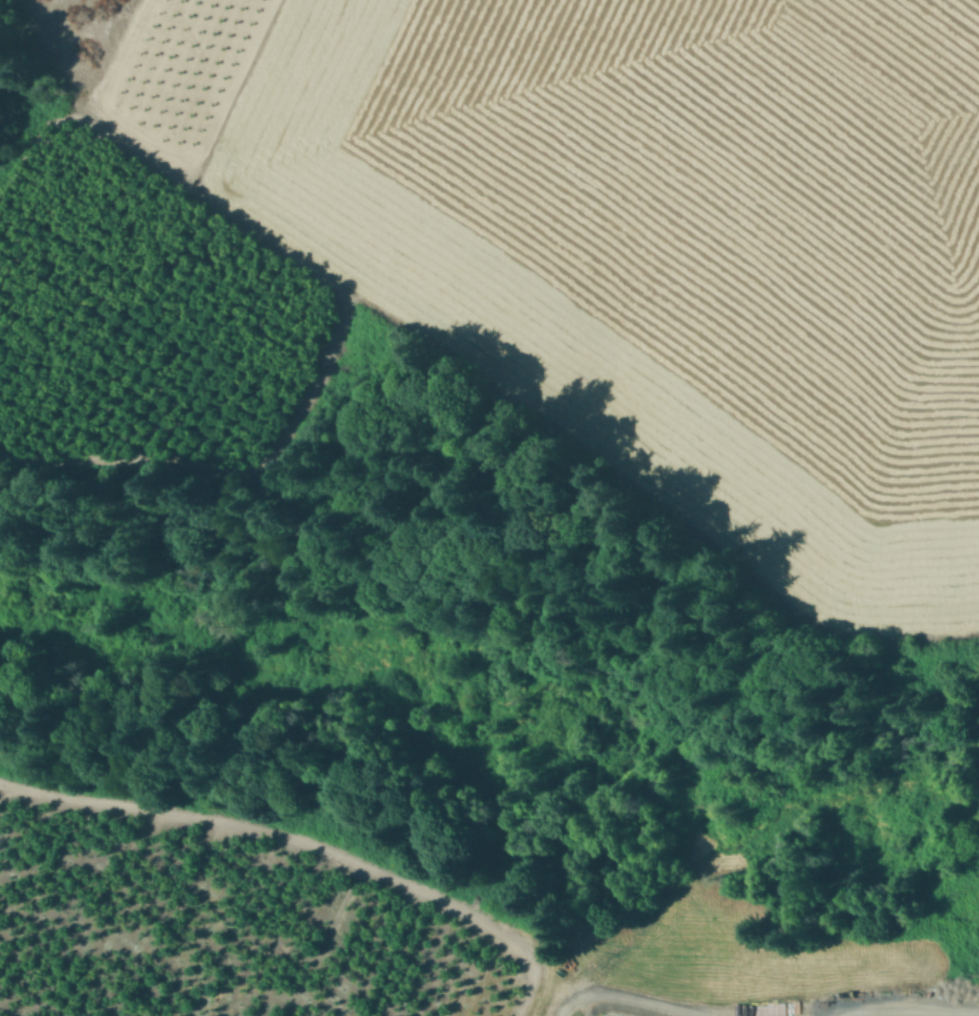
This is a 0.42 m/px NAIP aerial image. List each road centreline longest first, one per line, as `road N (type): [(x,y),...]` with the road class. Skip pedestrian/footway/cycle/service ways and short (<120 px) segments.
road 1 (track): [(560,1015),(584,995),(600,994),(697,1015)]
road 2 (track): [(842,1015),(978,1011)]

